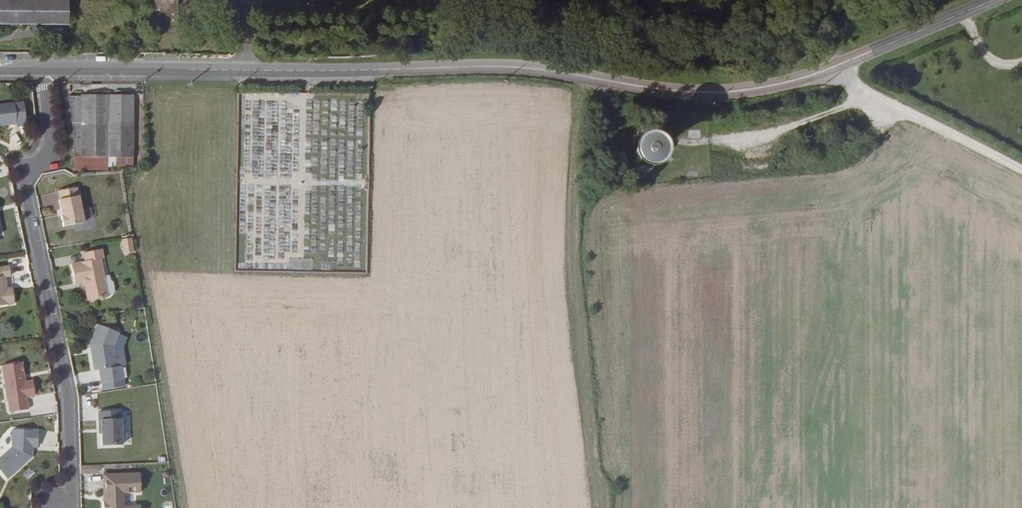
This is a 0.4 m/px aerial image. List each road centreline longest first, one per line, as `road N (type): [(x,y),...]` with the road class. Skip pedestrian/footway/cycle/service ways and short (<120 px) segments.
road 1 (tertiary): [(995,0),(802,79),(720,93),(524,68),(41,70)]
road 2 (residential): [(60,507),(69,488),(67,405),(22,183),(49,148),(41,70)]
road 3 (track): [(1021,169),(860,91),(843,63)]

